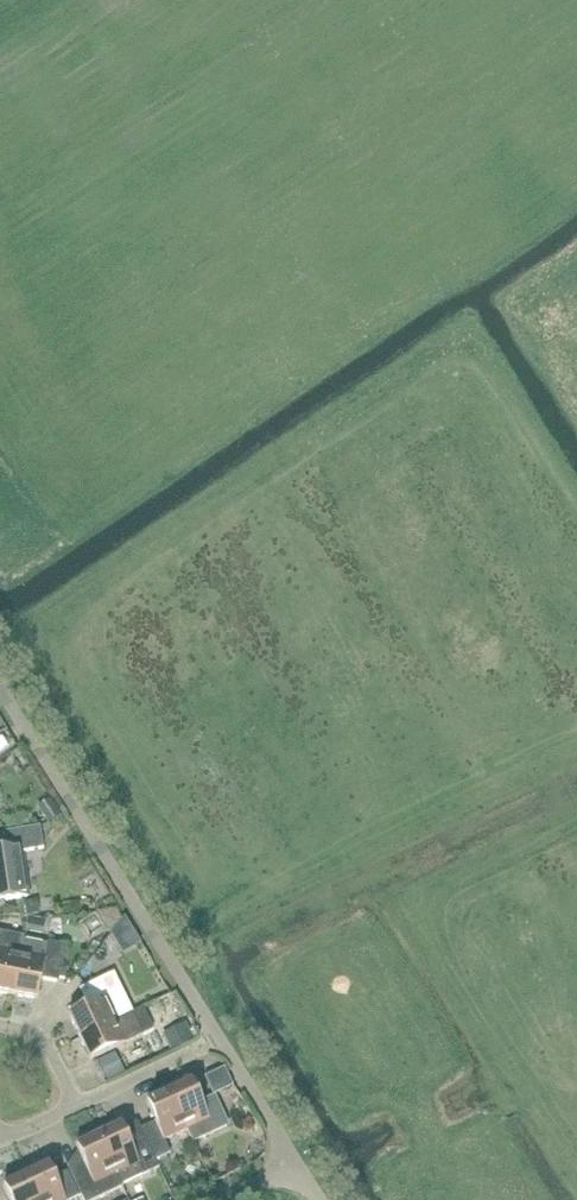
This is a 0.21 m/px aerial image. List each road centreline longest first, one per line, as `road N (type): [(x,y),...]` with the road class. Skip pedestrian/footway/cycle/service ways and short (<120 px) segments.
road 1 (residential): [(221,1040),(77,1106)]
road 2 (unclassified): [(320,1199),(299,1165),(223,1199)]
road 3 (residential): [(77,1106),(46,1042),(0,1026)]

